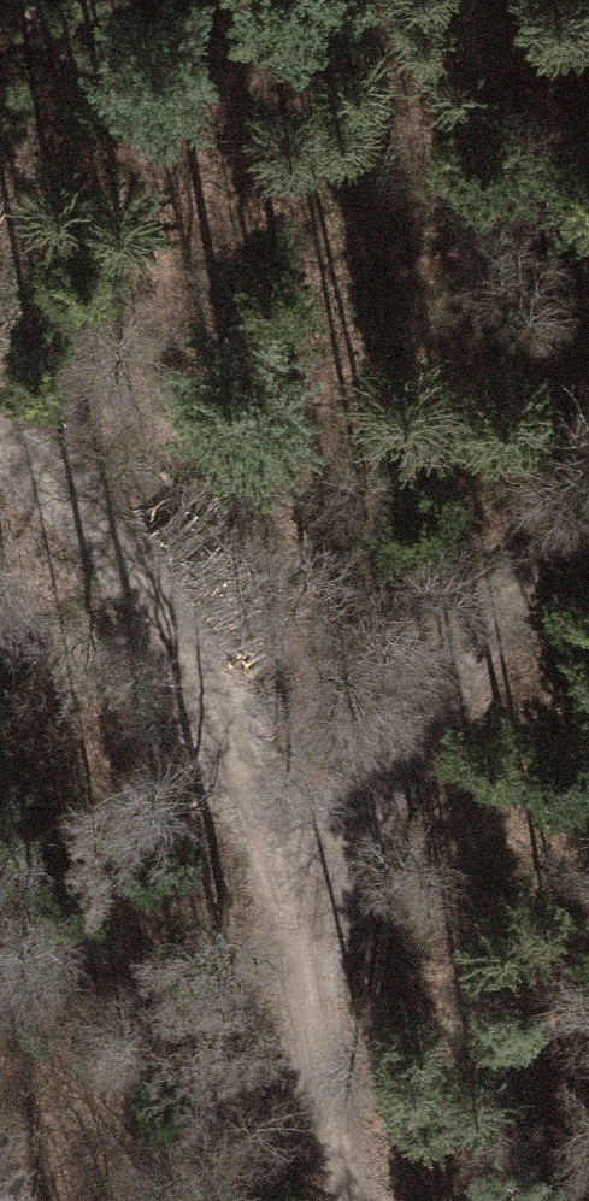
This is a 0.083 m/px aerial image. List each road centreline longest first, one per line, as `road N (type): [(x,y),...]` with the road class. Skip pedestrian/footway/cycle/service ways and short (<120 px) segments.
road 1 (track): [(0,442),(46,471),(176,625),(305,913),(377,1200)]
road 2 (track): [(305,913),(588,443)]

